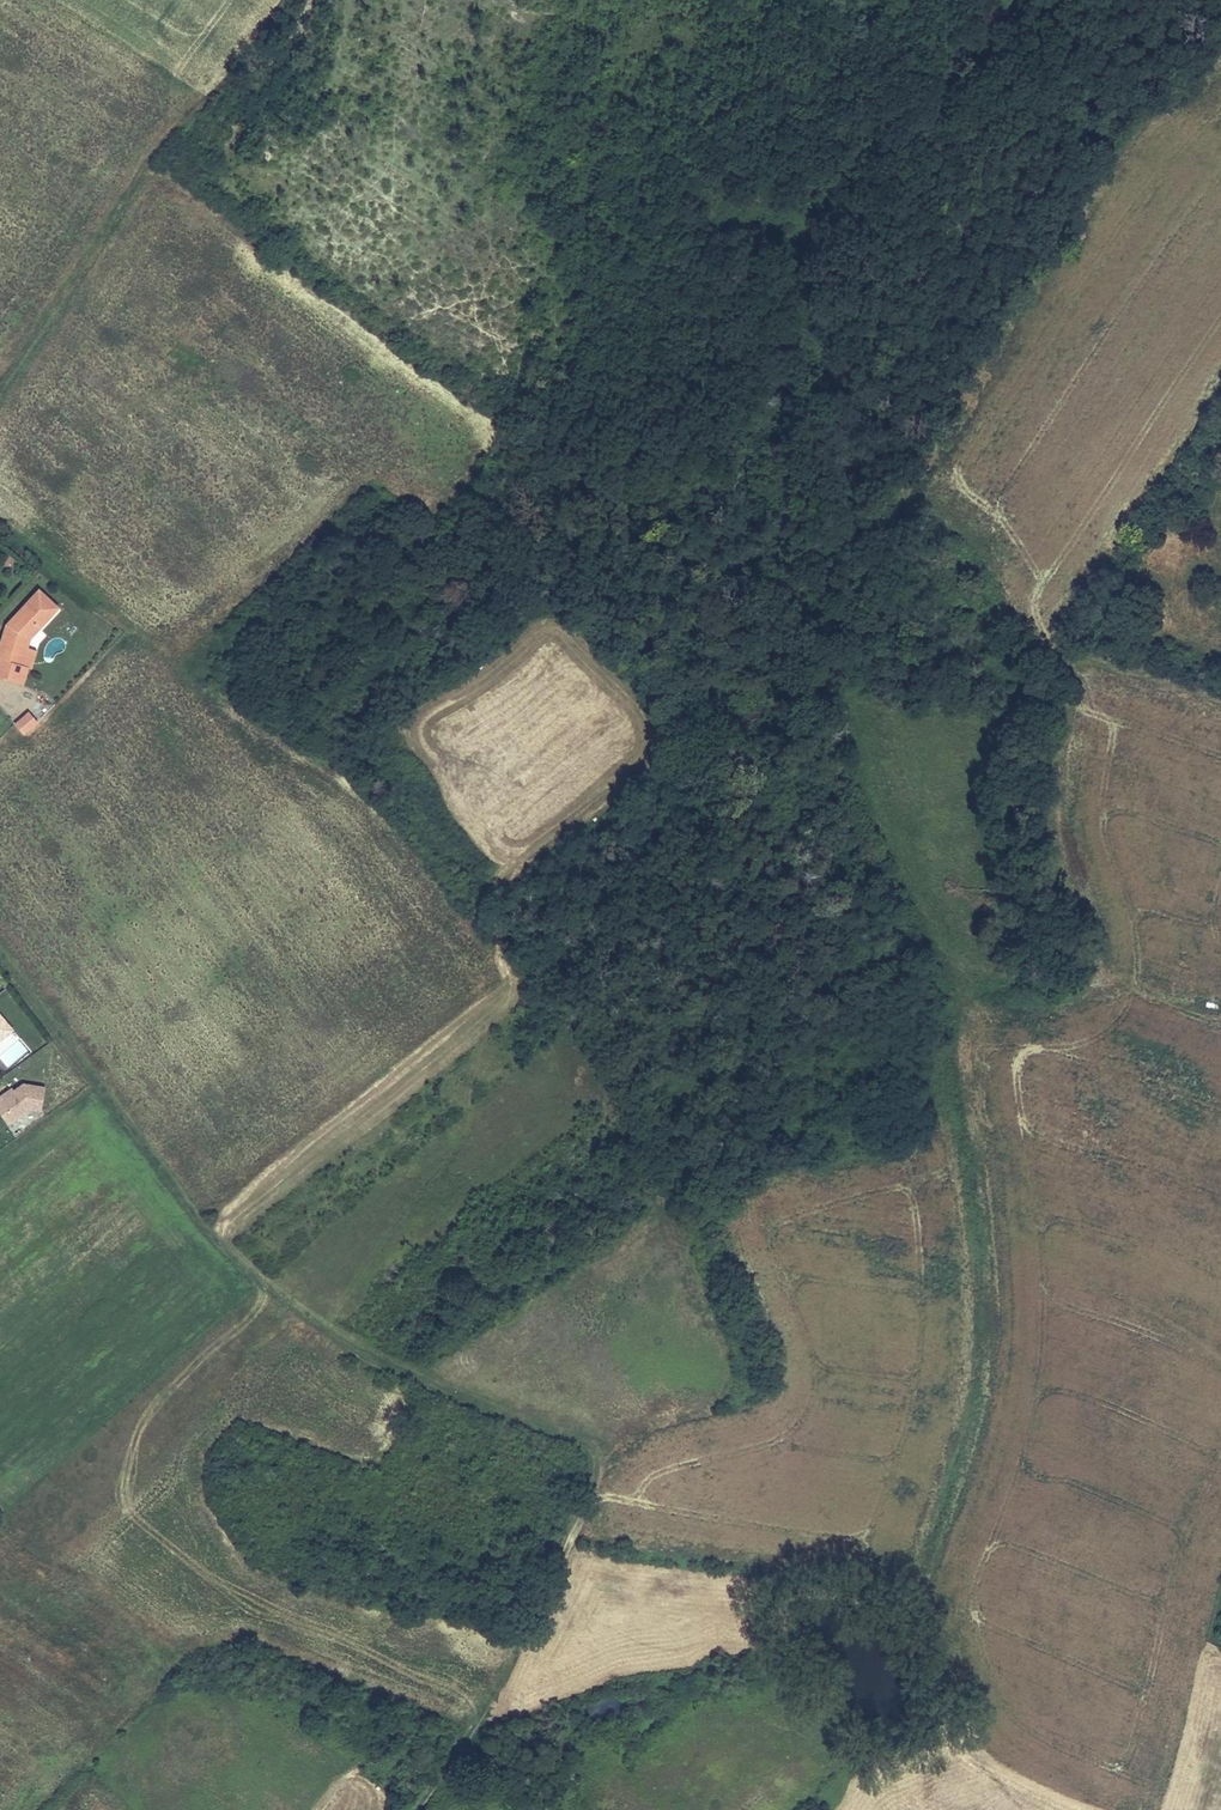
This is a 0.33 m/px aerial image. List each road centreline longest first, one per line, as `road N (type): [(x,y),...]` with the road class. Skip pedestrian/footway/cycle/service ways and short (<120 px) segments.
road 1 (track): [(0,957),(242,1269),(249,1296),(182,1376),(32,1507),(25,1523),(43,1549),(185,1634),(247,1633),(338,1656),(464,1713),(473,1728),(410,1809)]
road 2 (track): [(0,383),(103,234),(204,121),(283,0)]
road 3 (track): [(579,1809),(583,1762),(591,1751),(632,1736),(701,1688),(802,1673)]

